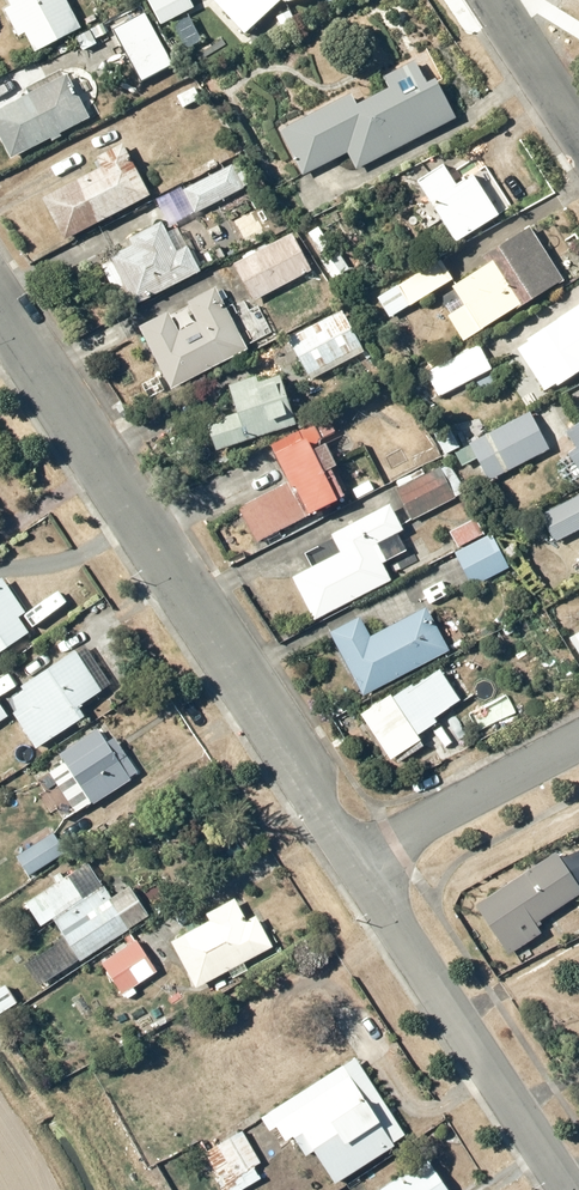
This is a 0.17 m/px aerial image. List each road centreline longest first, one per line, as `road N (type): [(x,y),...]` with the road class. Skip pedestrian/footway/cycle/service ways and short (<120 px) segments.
road 1 (residential): [(358,861),(0,313)]
road 2 (residential): [(571,1189),(358,861)]
road 3 (residential): [(358,861),(578,743)]
road 4 (tertiary): [(490,0),(578,137)]

